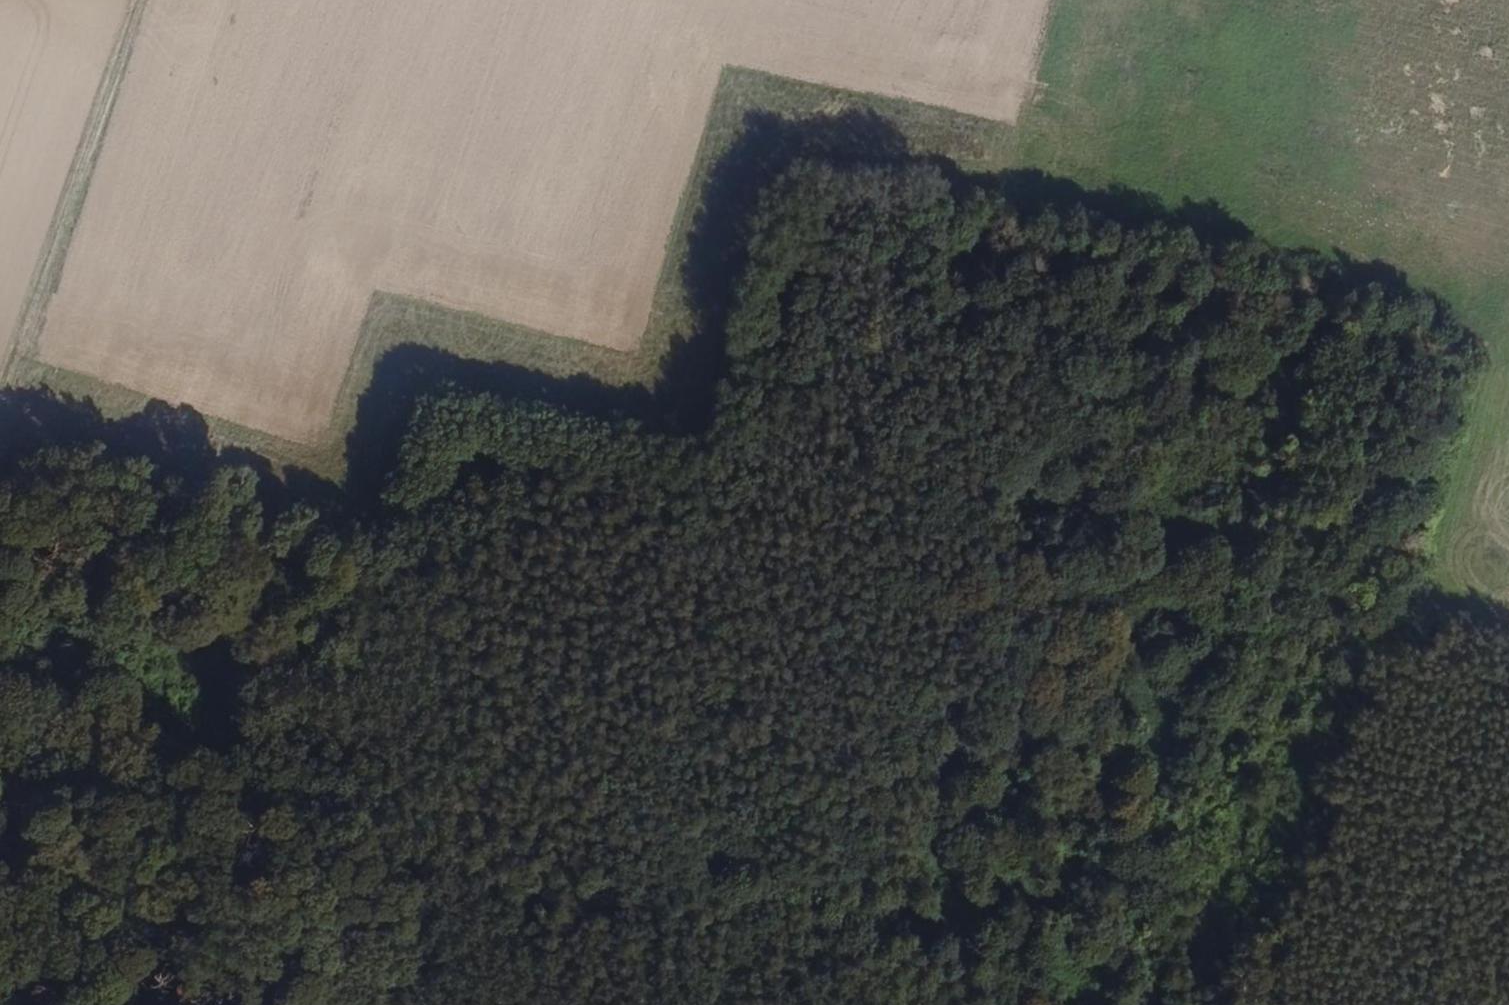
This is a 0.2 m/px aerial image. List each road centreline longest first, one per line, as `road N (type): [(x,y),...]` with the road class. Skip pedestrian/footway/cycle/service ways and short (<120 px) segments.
road 1 (track): [(0,392),(138,0)]

